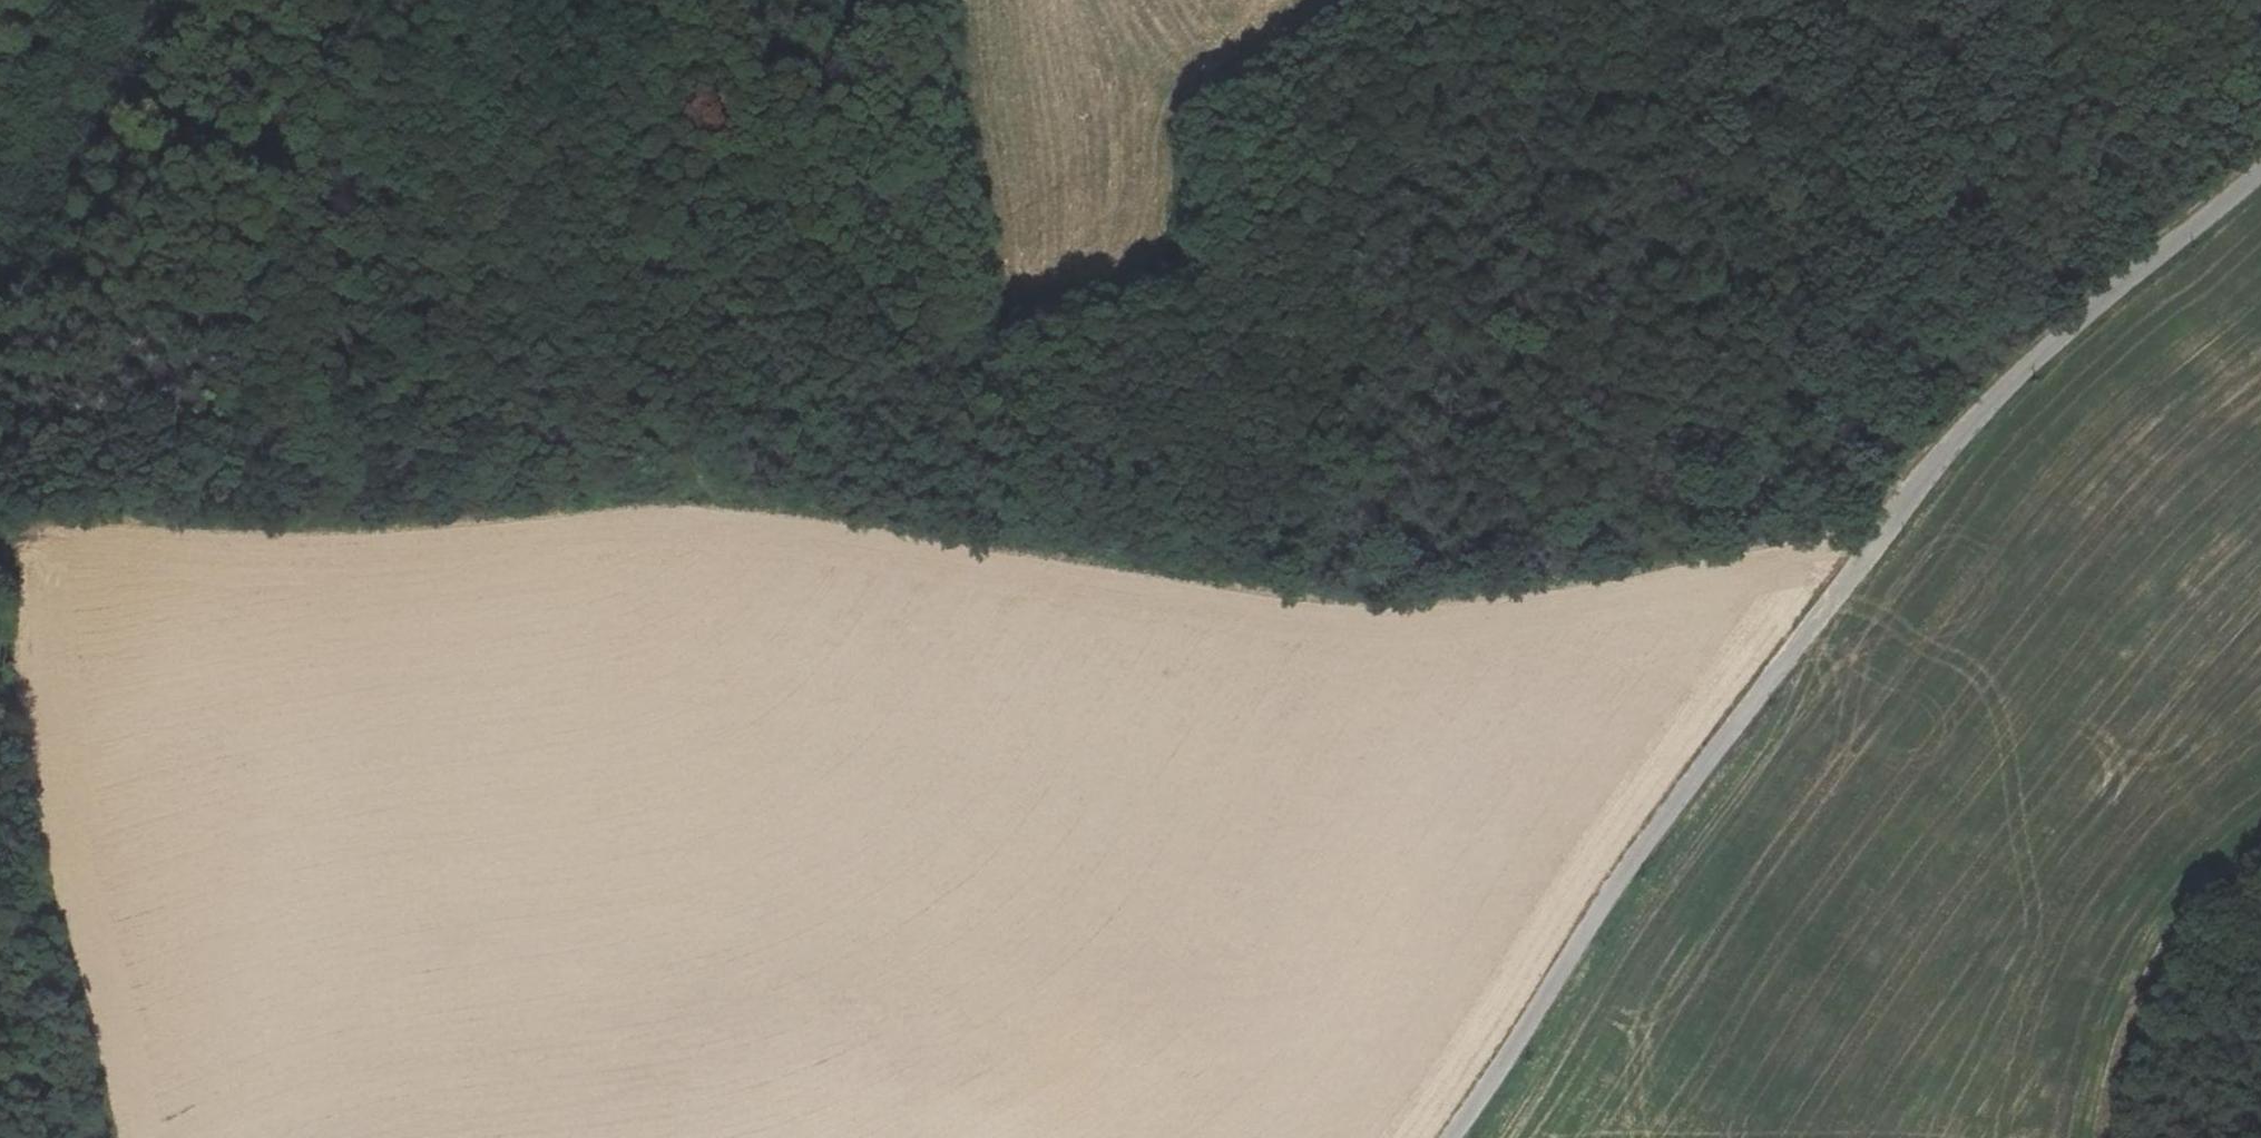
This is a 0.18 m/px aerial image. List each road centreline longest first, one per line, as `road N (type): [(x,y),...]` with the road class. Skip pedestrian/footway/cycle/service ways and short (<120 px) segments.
road 1 (unclassified): [(2260,172),(2080,317),(1956,440),(1672,808),(1449,1137)]
road 2 (track): [(2107,1137),(2153,980),(2211,902),(2260,862)]

